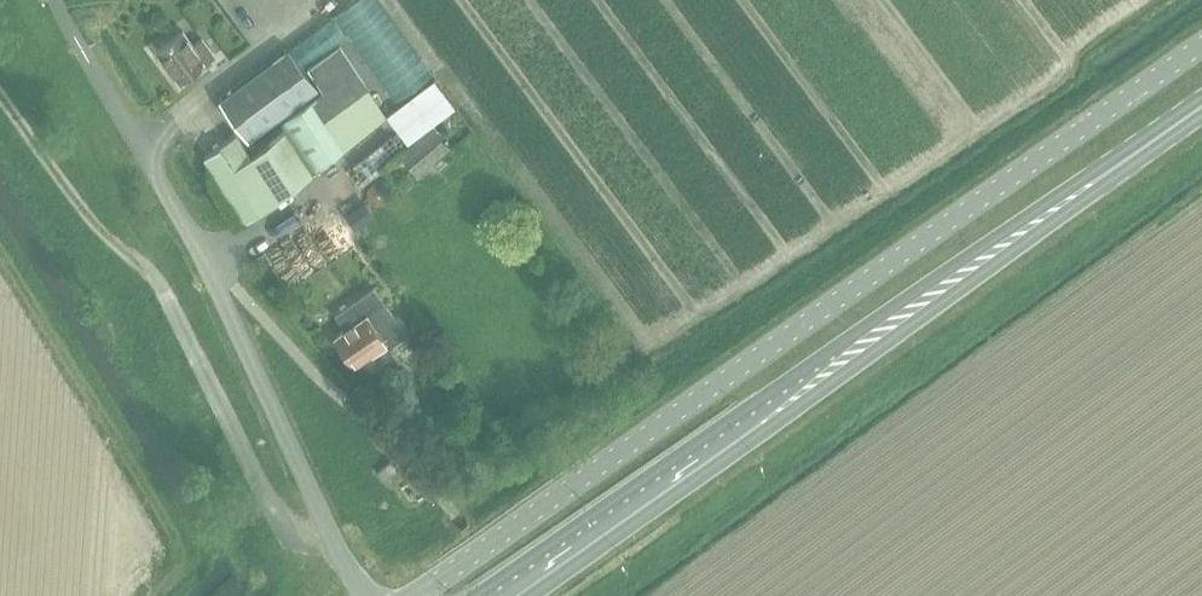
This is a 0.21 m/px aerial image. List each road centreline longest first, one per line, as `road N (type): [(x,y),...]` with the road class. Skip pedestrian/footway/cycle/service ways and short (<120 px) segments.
road 1 (unclassified): [(1201,46),(413,595)]
road 2 (secondary): [(500,595),(1201,106)]
road 3 (unclassified): [(332,543),(208,263),(57,0)]
road 4 (unclassified): [(158,279),(279,521),(332,543)]
road 5 (track): [(0,98),(110,244),(158,279)]

